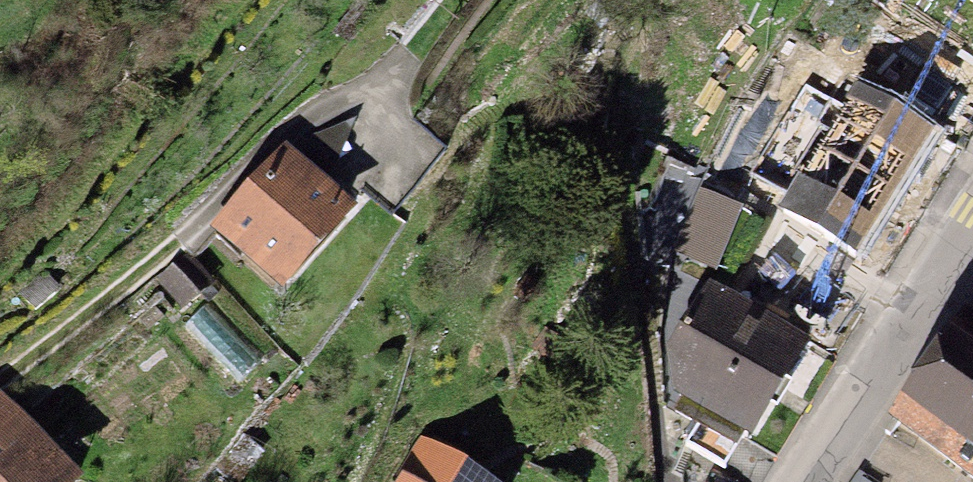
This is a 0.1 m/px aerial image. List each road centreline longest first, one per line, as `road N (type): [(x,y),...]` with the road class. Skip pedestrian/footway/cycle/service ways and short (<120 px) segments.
road 1 (track): [(408,55),(376,98),(330,109),(285,135),(185,244),(0,381)]
road 2 (residential): [(972,224),(793,481)]

